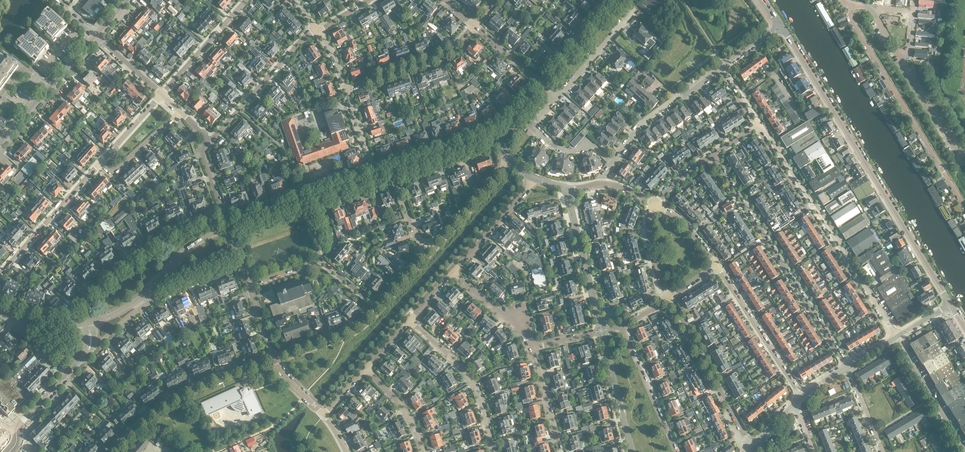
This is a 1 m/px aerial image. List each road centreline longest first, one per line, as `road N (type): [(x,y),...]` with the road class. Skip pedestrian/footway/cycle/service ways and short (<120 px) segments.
road 1 (tertiary): [(950,304),(781,27)]
road 2 (residential): [(896,336),(759,126)]
road 3 (residential): [(846,367),(712,157)]
road 4 (residential): [(964,207),(851,20),(854,7)]
road 5 (residential): [(222,211),(143,252),(63,325)]
road 6 (residential): [(274,357),(178,396),(112,451)]
road 7 (residential): [(753,445),(668,300)]
road 8 (residential): [(494,451),(474,382),(410,320)]
road 9 (residential): [(803,396),(717,267)]
road 10 (residential): [(208,140),(317,30)]
road 11 (residential): [(0,275),(101,162)]
road 12 (residential): [(475,24),(440,58),(346,90)]
road 13 (residential): [(602,331),(566,188)]
road 14 (tertiary): [(0,144),(96,37)]
road 15 (residential): [(614,163),(636,127),(718,71)]
road 16 (residential): [(759,126),(723,69),(781,27)]
road 17 (tertiary): [(11,432),(82,360),(88,324)]
road 18 (residential): [(676,451),(621,325)]
road 19 (residential): [(964,451),(896,336)]
road 20 (residential): [(614,163),(592,145),(557,148),(534,128),(558,98)]
road 21 (residential): [(558,98),(632,16),(621,1)]
road 22 (residential): [(162,94),(246,0)]
road 23 (unclassified): [(964,162),(899,55)]
road 24 (tertiary): [(132,304),(194,247),(230,230)]
road 25 (residential): [(428,254),(510,161)]
road 26 (residential): [(632,451),(602,331)]
road 27 (residential): [(455,270),(536,178)]

